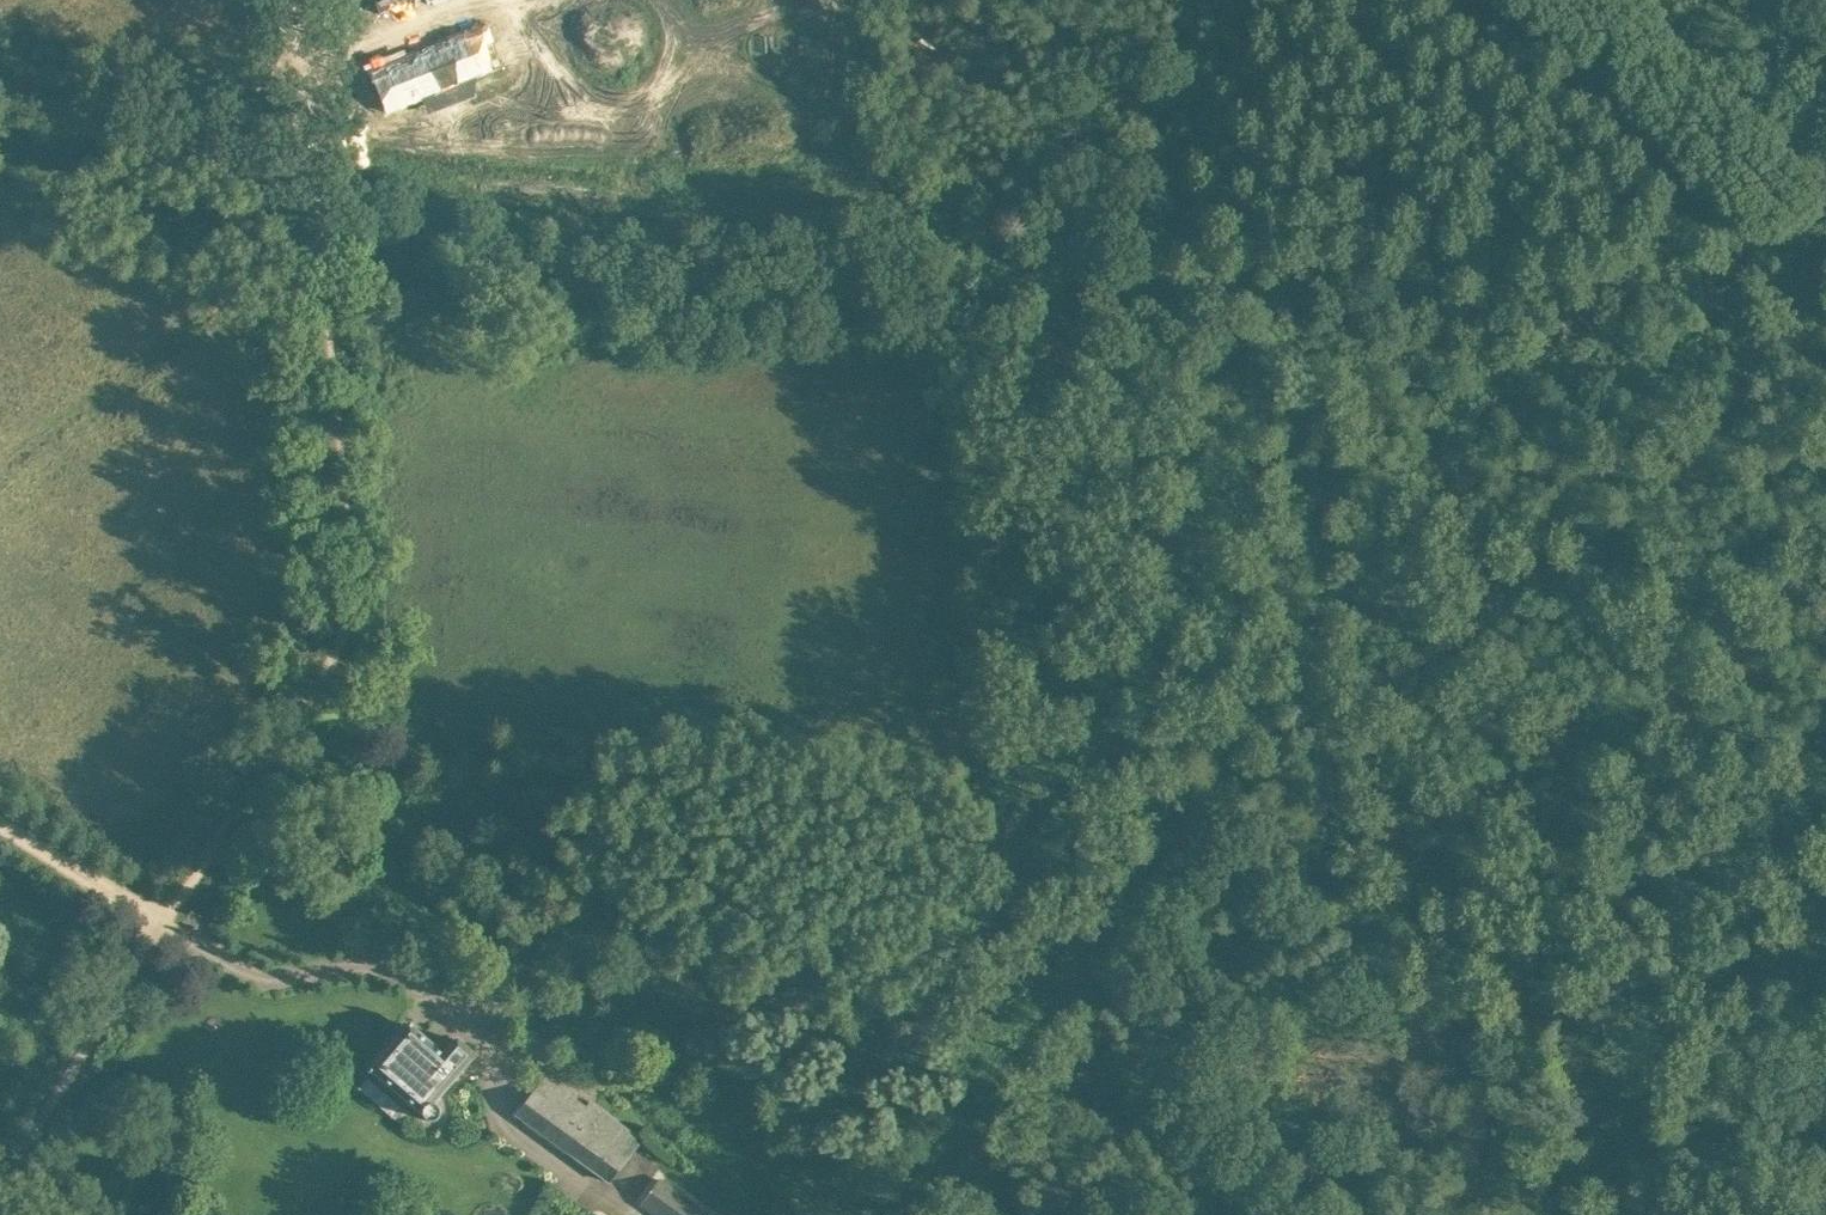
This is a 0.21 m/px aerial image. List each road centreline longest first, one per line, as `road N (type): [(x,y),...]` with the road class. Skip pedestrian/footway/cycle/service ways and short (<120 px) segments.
road 1 (track): [(308,152),(245,144),(0,57)]
road 2 (track): [(0,1185),(160,927)]
road 3 (track): [(321,260),(295,0)]
road 4 (track): [(497,0),(299,57)]
road 5 (track): [(160,927),(0,819)]

